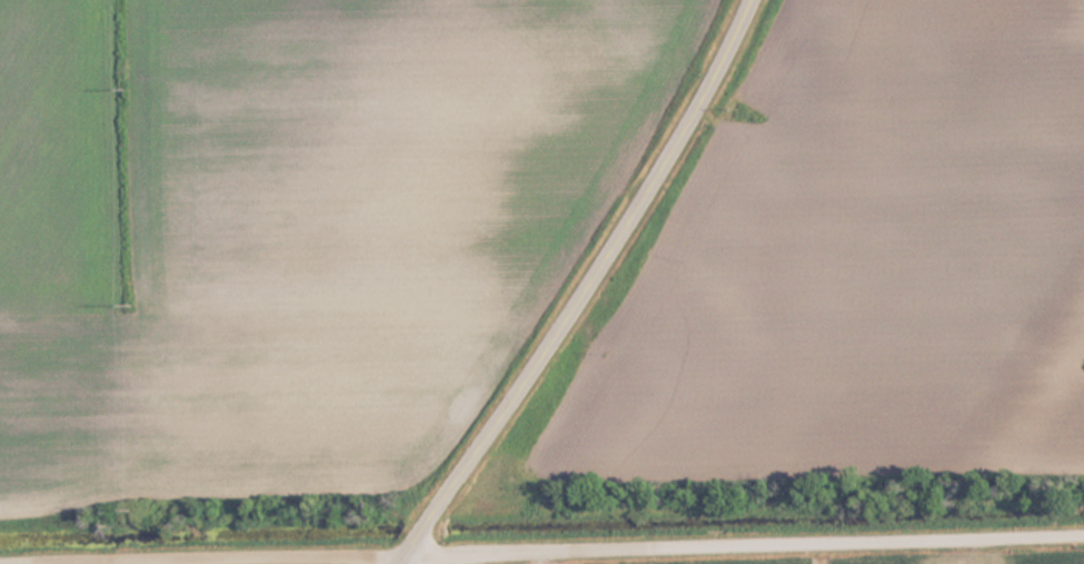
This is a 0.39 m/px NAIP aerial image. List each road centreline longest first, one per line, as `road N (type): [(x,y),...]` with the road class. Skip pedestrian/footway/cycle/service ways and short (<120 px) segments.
road 1 (residential): [(0,563),(1083,536)]
road 2 (residential): [(407,563),(638,212),(748,0)]

